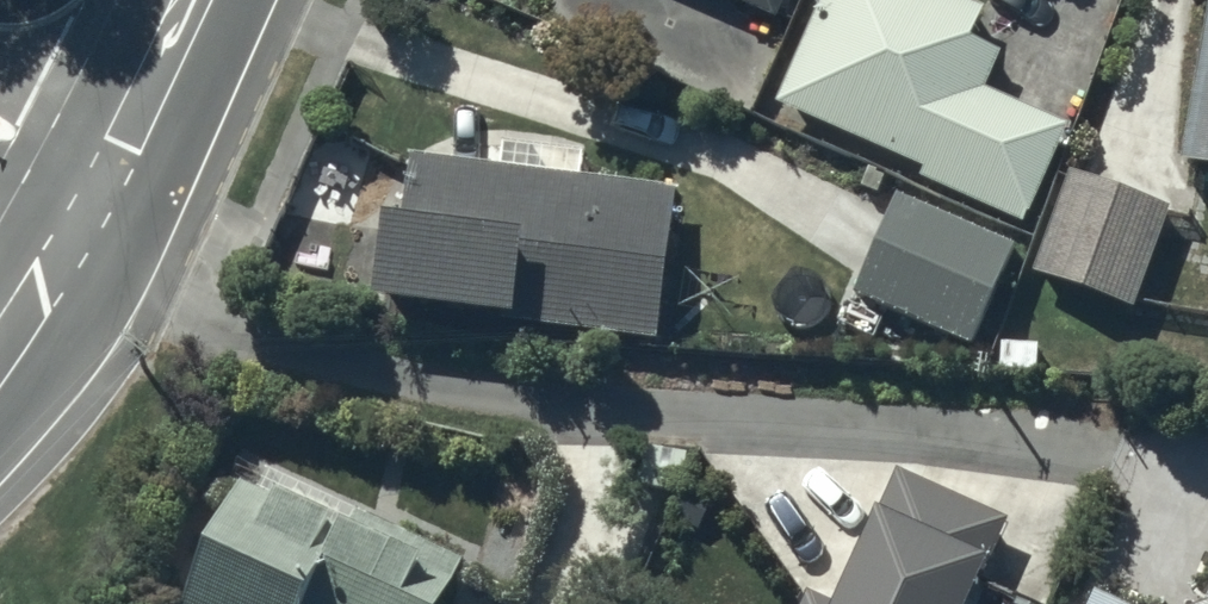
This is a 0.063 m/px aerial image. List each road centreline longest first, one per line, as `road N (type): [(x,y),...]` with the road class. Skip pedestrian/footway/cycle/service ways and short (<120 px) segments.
road 1 (tertiary): [(93,177),(188,0)]
road 2 (tertiary): [(0,308),(93,177)]

